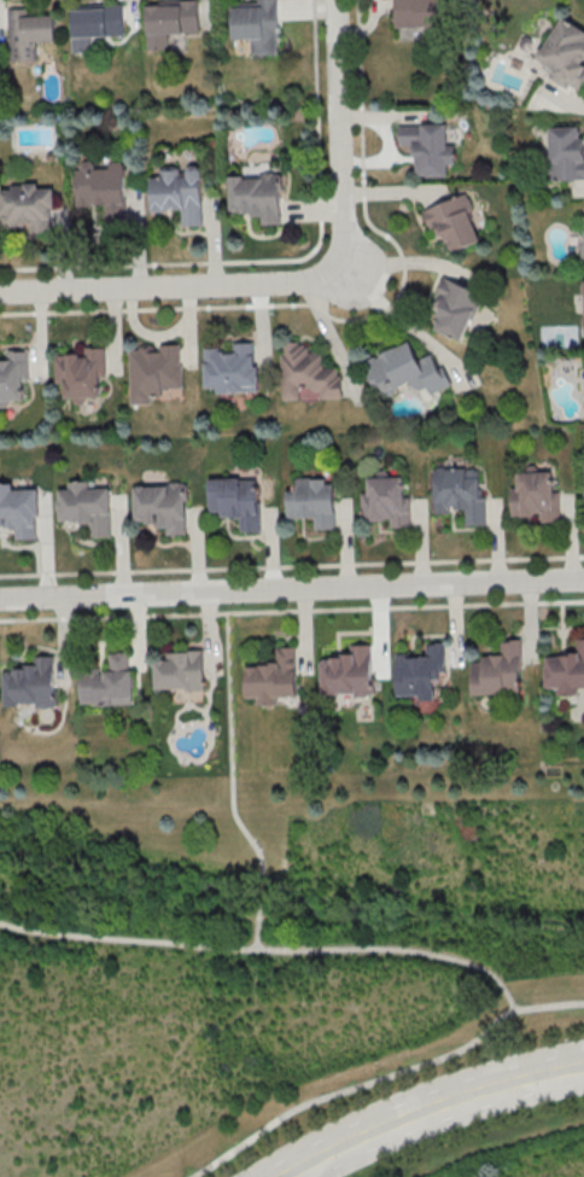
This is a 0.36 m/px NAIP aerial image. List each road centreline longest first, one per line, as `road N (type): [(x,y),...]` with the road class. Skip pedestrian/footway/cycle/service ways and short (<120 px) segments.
road 1 (residential): [(0,292),(305,280),(328,272),(343,240),(334,0)]
road 2 (residential): [(583,578),(0,597)]
road 3 (tertiary): [(279,1176),(436,1105),(583,1064)]

